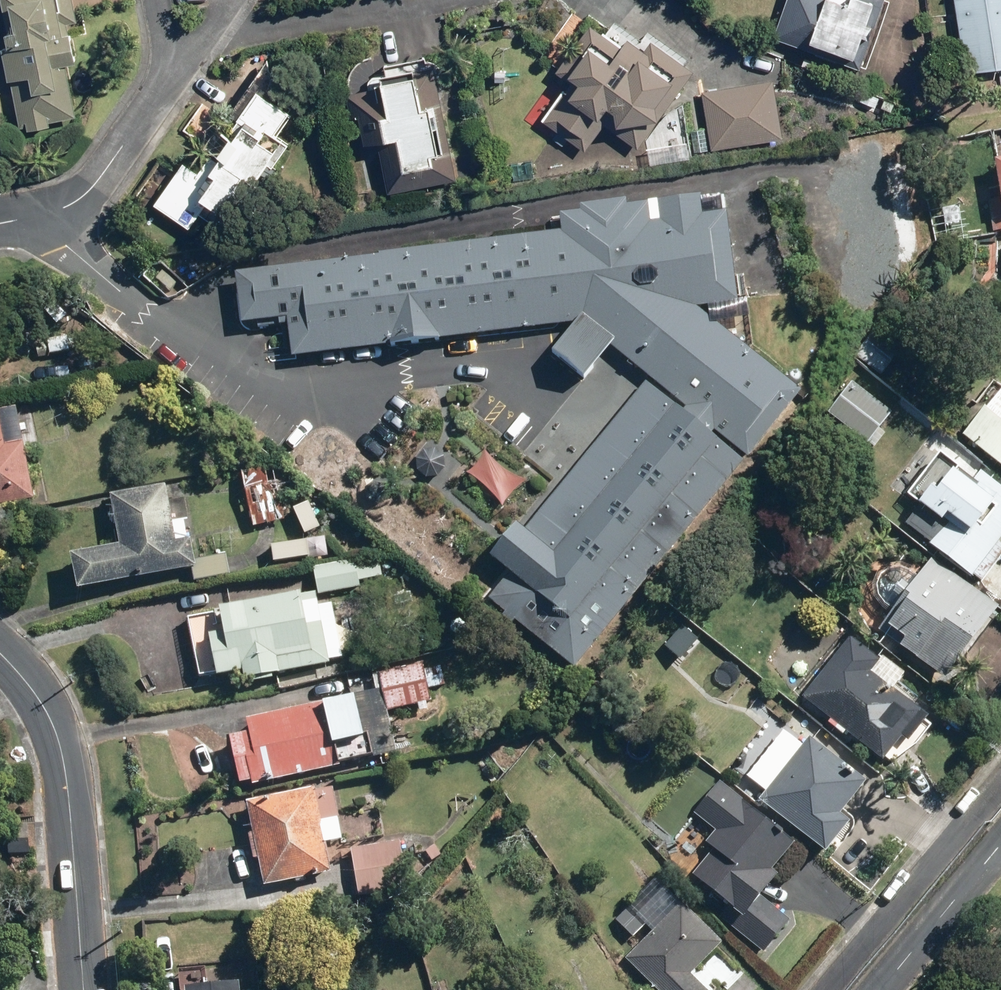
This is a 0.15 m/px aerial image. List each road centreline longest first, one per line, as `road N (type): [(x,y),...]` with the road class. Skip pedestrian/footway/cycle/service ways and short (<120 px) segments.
road 1 (residential): [(83,989),(64,743),(28,677),(0,651)]
road 2 (residential): [(166,83),(75,203),(0,222)]
road 3 (residential): [(1000,847),(879,989)]

